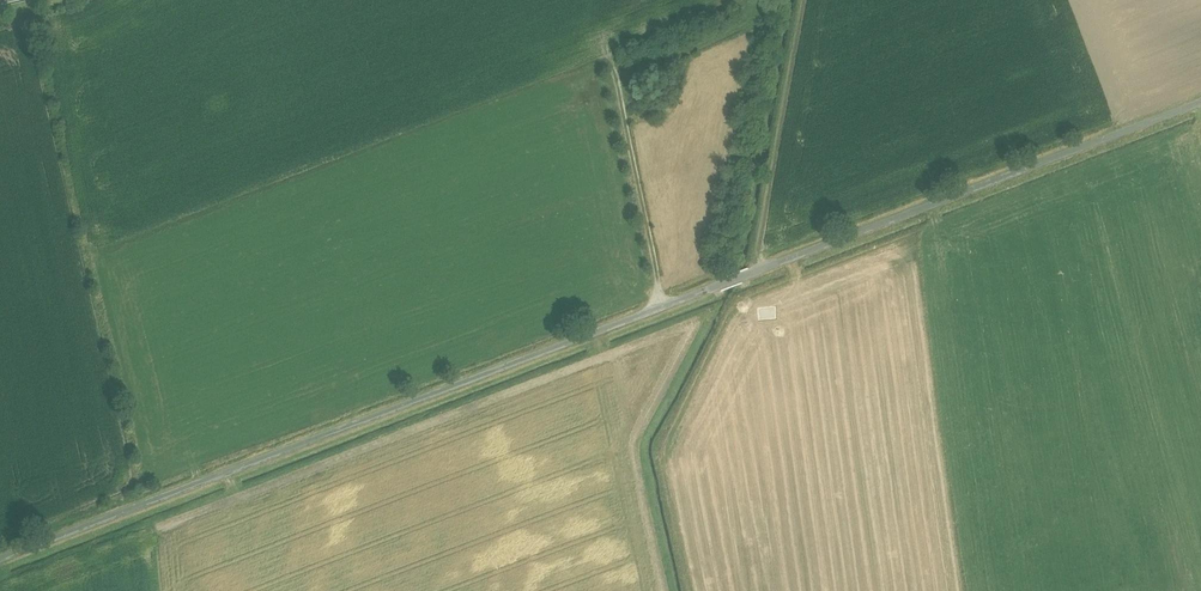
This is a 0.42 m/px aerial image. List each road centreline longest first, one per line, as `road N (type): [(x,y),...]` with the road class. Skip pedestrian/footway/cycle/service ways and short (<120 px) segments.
road 1 (unclassified): [(0,556),(1200,101)]

